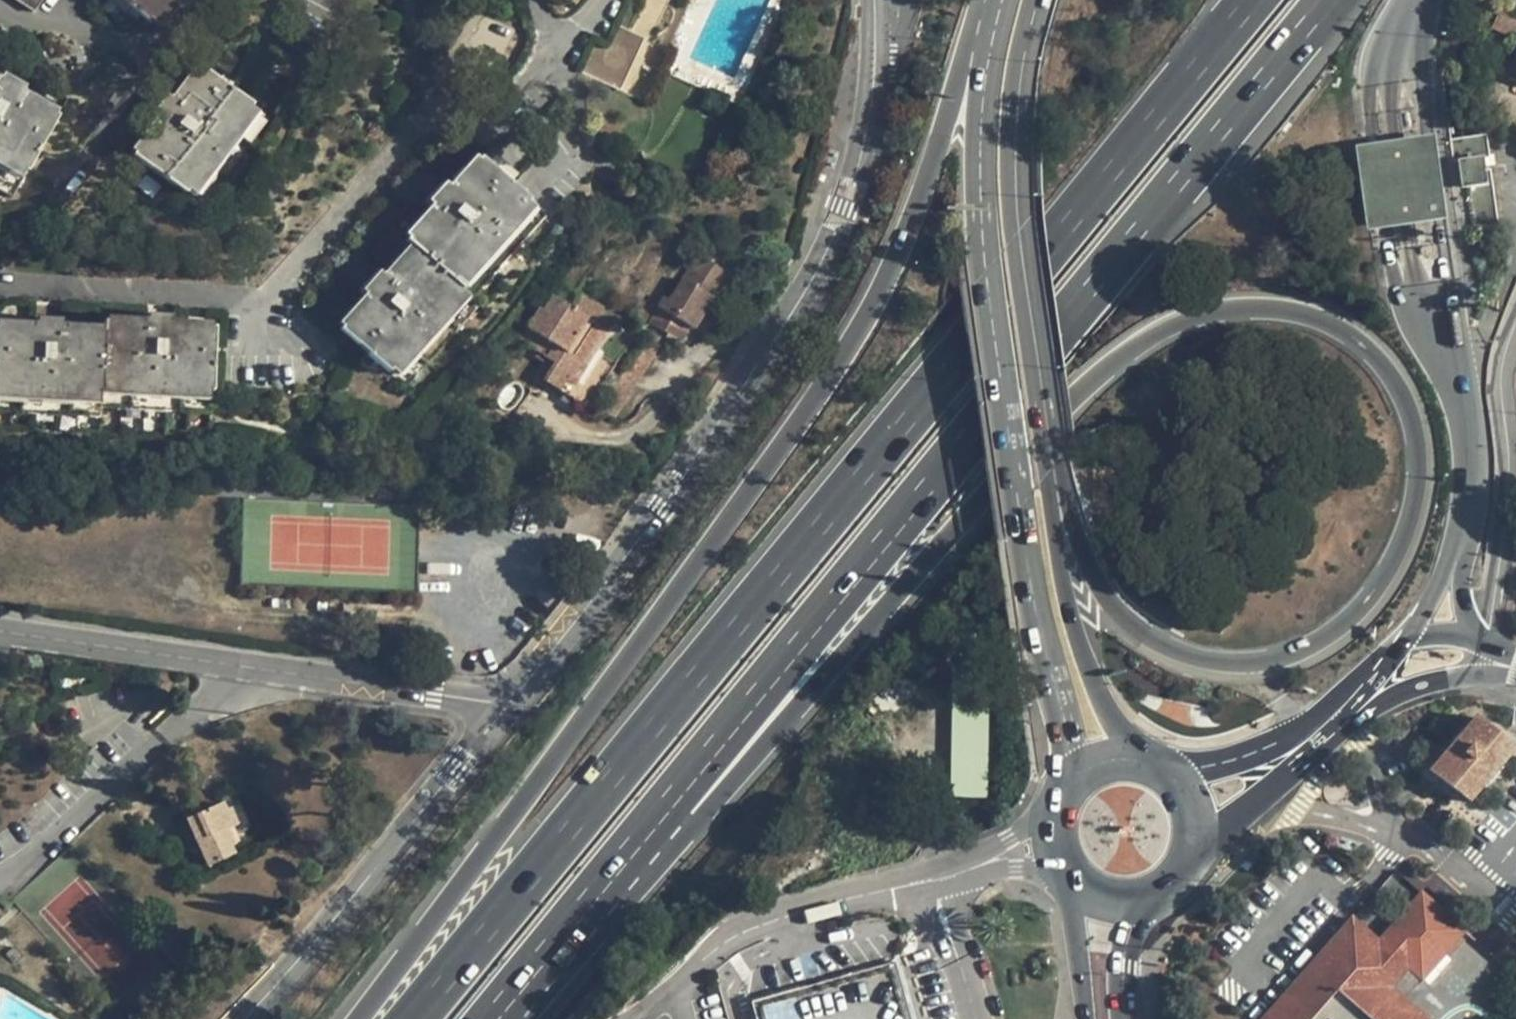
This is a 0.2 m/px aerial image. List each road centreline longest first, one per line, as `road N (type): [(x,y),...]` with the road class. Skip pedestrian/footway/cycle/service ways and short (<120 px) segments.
road 1 (motorway): [(514,1018),(1091,381),(1178,322),(1264,307),(1317,317),(1352,337),(1383,363),(1401,394),(1417,480),(1395,555),(1350,617),(1290,655),(1224,663),(1180,652),(1110,605),(1089,576),(1049,468)]
road 2 (motorway): [(1253,0),(412,1018)]
road 3 (motorway): [(489,1018),(1325,0)]
road 4 (motorway): [(995,0),(883,287),(836,365),(359,1018)]
road 5 (primary): [(1002,0),(980,111),(983,267),(1023,549),(1072,782)]
road 6 (tertiary): [(508,705),(662,508),(826,255),(869,104)]
road 7 (motorway): [(1463,535),(1472,460),(1434,315),(1401,72),(1412,0)]
road 8 (residential): [(0,629),(508,705)]
road 9 (primary): [(1049,468),(1015,201),(1019,90),(1038,0)]
road 10 (tertiary): [(243,1018),(508,705)]
road 11 (residential): [(1494,647),(1513,504),(1515,336)]
road 12 (primary): [(1133,760),(1080,647),(1055,550),(1049,468)]
road 13 (tertiary): [(1412,631),(1278,742),(1172,778)]
road 14 (tertiary): [(1194,848),(1238,821),(1355,708)]
road 15 (primary): [(1072,880),(1085,1018)]
road 16 (tertiary): [(1355,708),(1422,683),(1486,673)]
road 17 (primary): [(1127,1018),(1126,963),(1141,901)]

